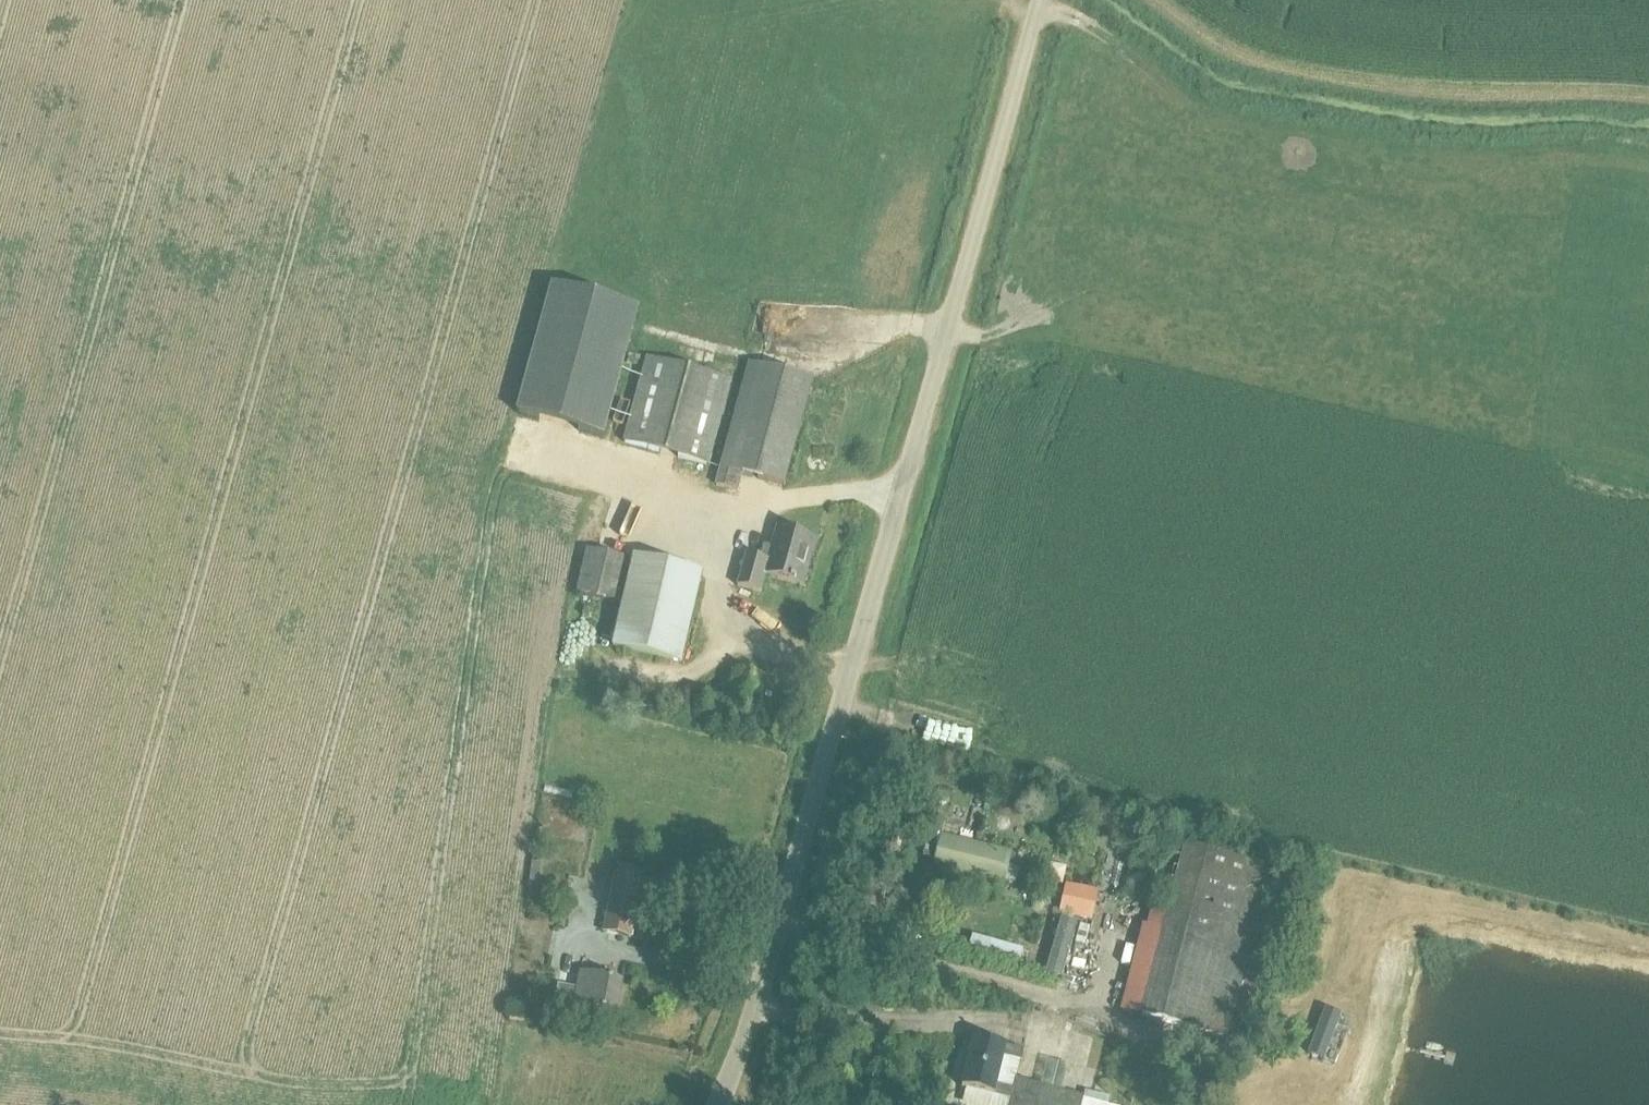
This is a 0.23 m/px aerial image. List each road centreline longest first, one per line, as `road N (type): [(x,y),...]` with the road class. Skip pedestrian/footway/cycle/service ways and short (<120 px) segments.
road 1 (unclassified): [(720,1104),(1040,0)]

